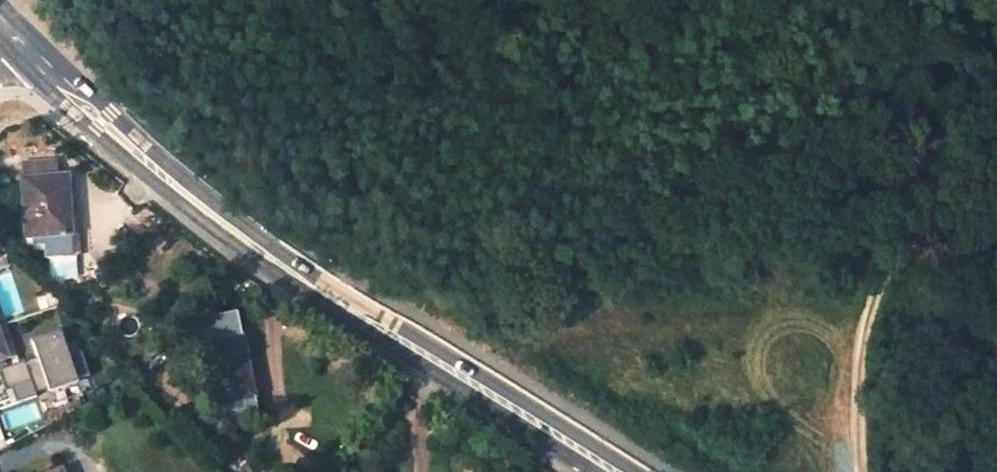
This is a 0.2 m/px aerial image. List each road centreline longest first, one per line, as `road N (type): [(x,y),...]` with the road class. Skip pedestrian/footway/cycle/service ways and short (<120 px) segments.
road 1 (secondary): [(636,471),(265,236),(122,121),(23,26)]
road 2 (secondary): [(7,47),(246,255),(596,471)]
road 3 (track): [(996,191),(891,275),(866,319),(856,407),(865,471)]

